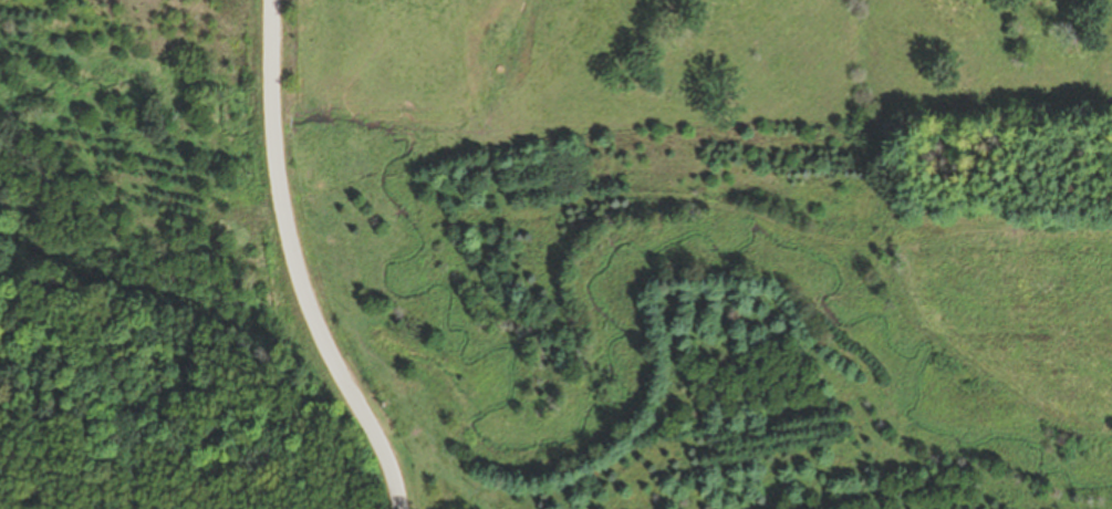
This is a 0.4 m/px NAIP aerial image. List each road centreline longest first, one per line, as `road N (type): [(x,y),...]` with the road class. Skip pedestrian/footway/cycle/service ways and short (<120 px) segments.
road 1 (residential): [(397,508),(389,474),(298,273),(277,174),(271,0)]

